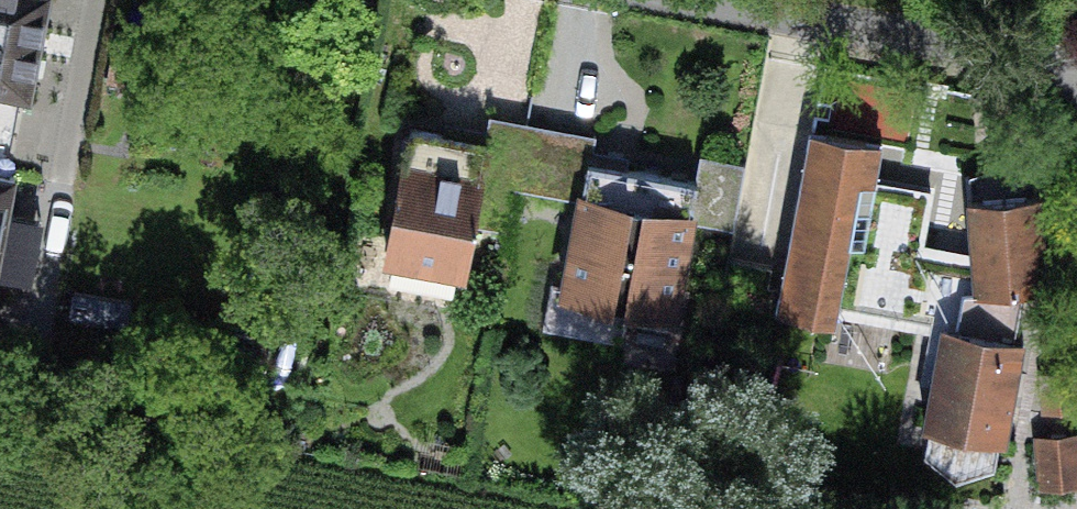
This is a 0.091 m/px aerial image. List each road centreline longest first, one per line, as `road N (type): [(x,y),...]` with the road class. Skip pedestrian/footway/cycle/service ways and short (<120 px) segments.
road 1 (residential): [(711,0),(1076,69)]

